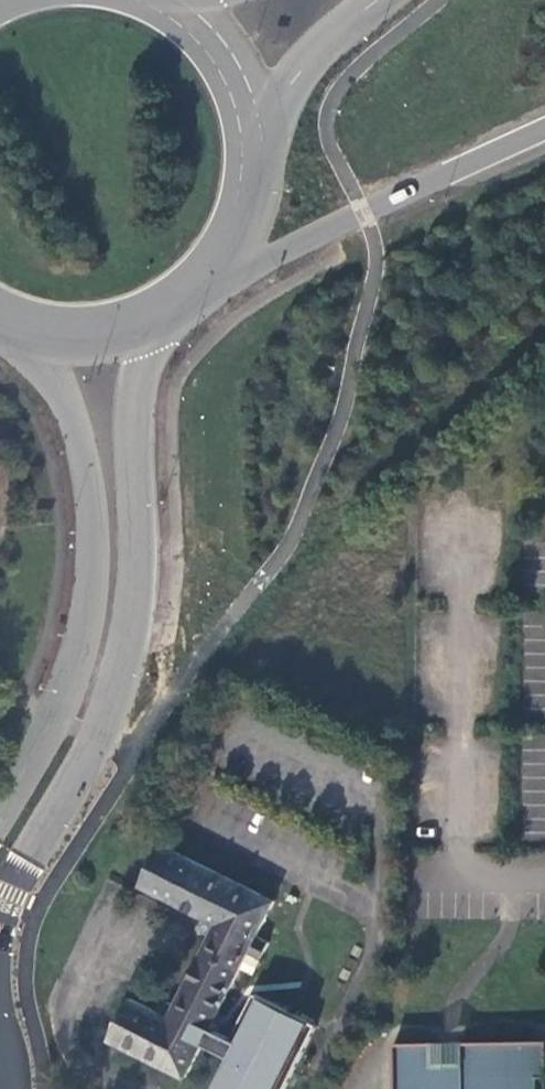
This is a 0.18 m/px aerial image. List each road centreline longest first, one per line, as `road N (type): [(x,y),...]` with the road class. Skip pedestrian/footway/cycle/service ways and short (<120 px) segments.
road 1 (secondary): [(0,926),(98,740),(125,671),(140,557),(138,397),(164,326)]
road 2 (secondary): [(13,335),(70,409),(85,458),(92,593),(56,720),(0,817)]
road 3 (primary): [(205,297),(544,129)]
road 4 (primary): [(264,135),(300,74),(382,0)]
road 5 (primary): [(205,297),(254,223),(264,135)]
road 6 (primary): [(264,135),(237,61),(182,4)]
road 7 (primary): [(13,335),(89,346),(164,326)]

